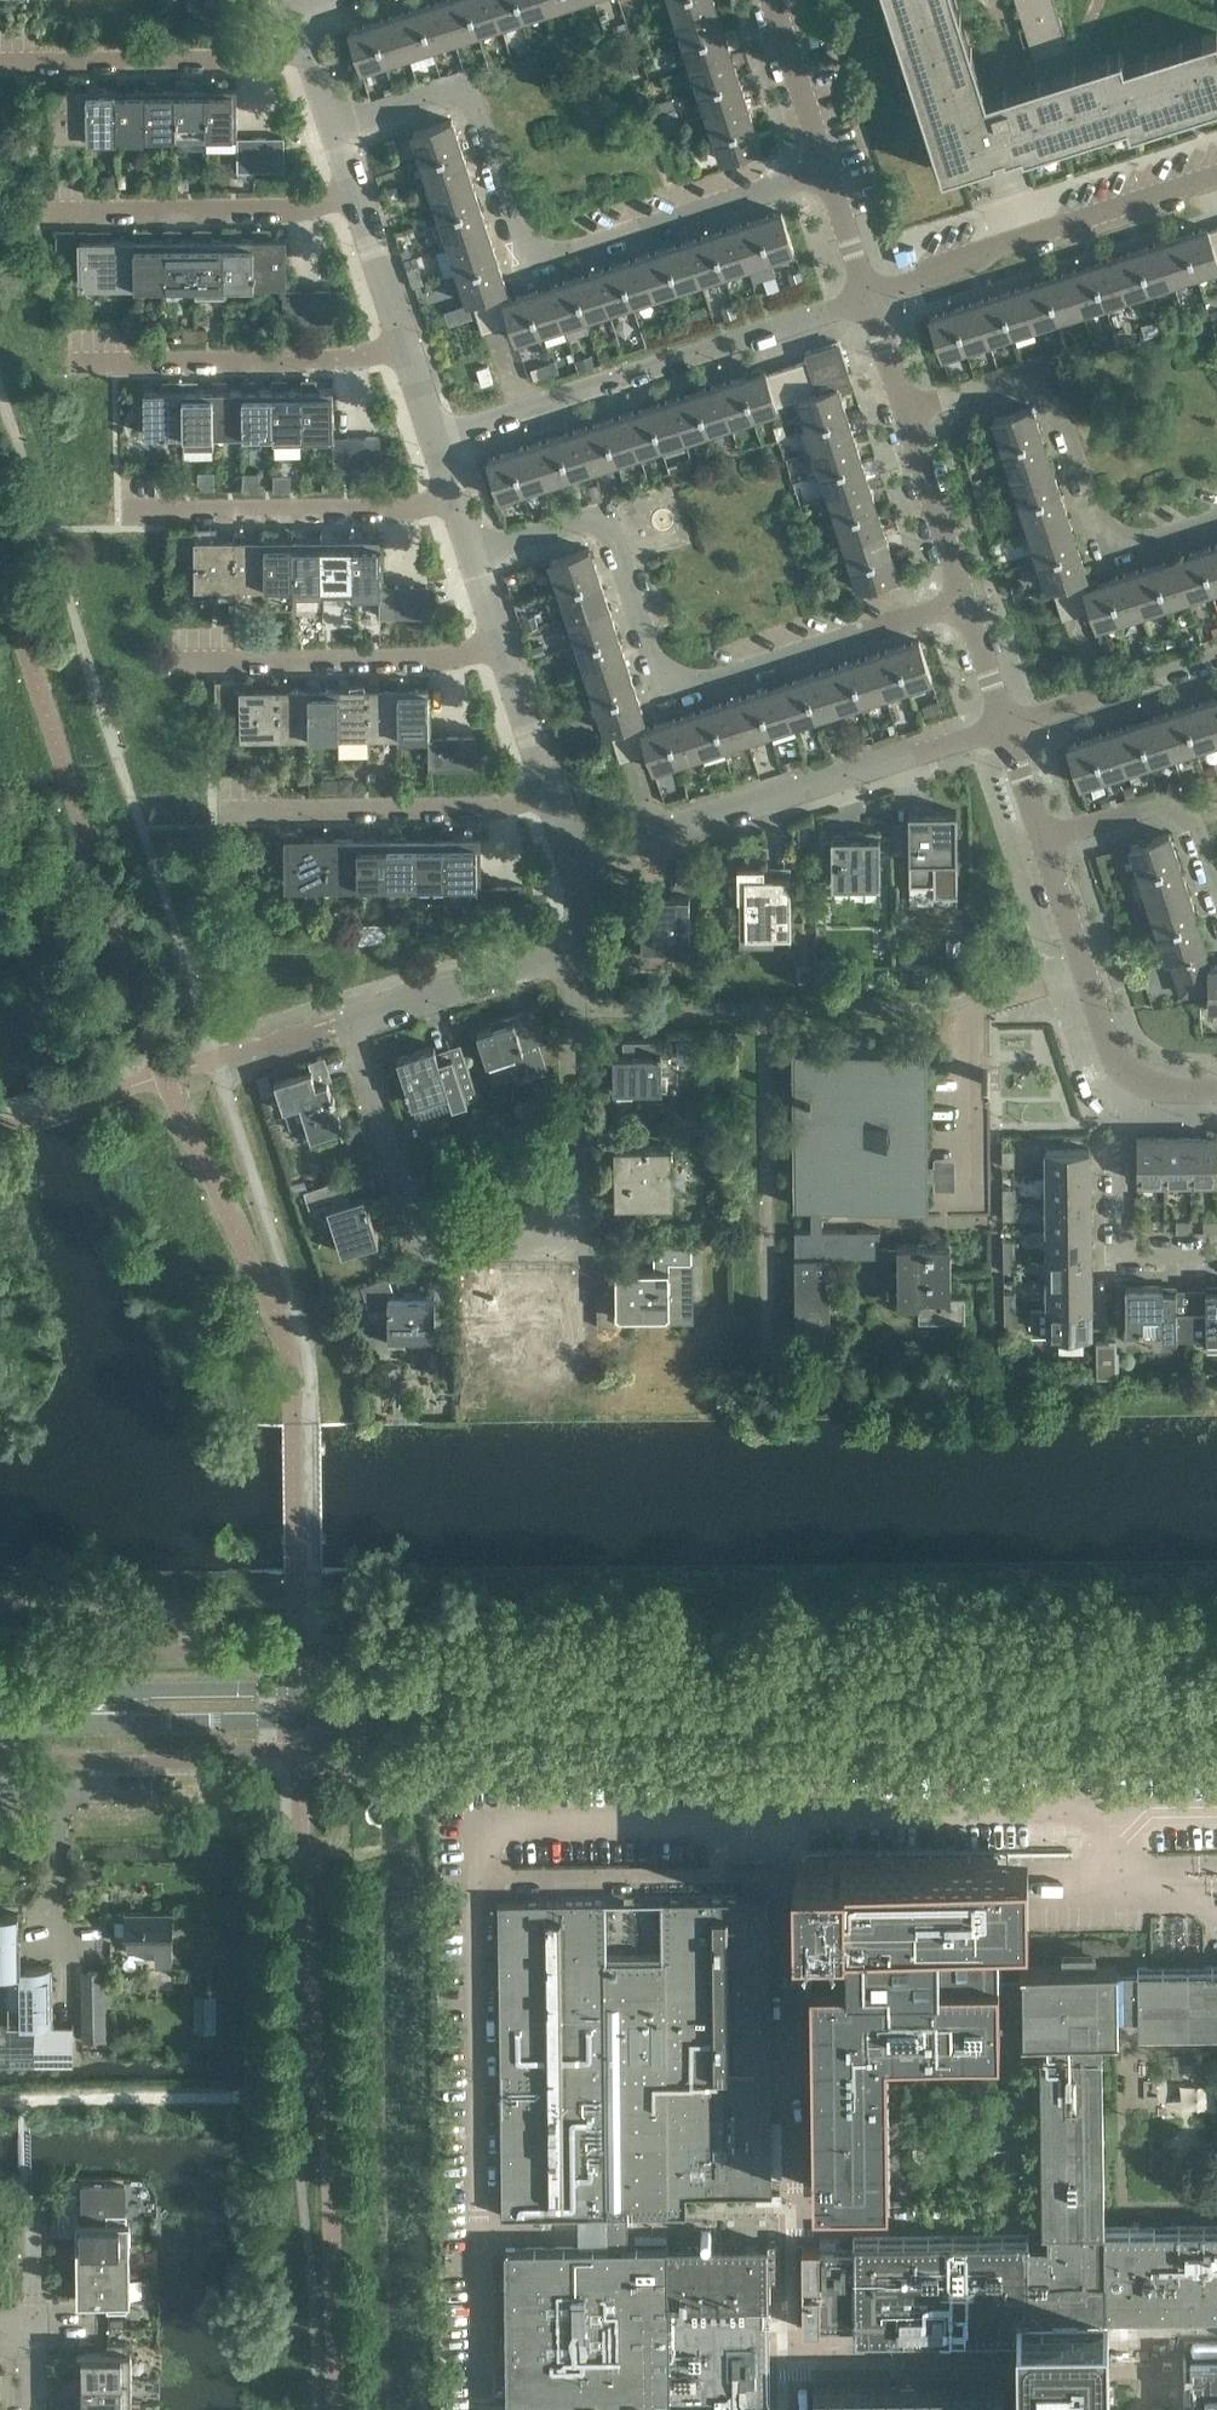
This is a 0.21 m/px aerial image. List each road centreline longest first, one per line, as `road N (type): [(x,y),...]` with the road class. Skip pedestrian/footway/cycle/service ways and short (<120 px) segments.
road 1 (secondary): [(0,1726),(1216,1705)]
road 2 (secondary): [(1216,1678),(0,1694)]
road 3 (residential): [(351,1020),(424,1246),(579,1244),(575,949)]
road 4 (residential): [(825,169),(526,259),(461,92),(336,126)]
road 5 (residential): [(963,584),(667,686),(619,563),(595,524),(481,552)]
road 6 (unclassified): [(442,436),(874,299)]
road 7 (residential): [(575,865),(1005,727)]
road 8 (residential): [(1216,513),(1109,547),(1052,367),(910,416)]
road 9 (residential): [(874,299),(1216,181)]
road 10 (residential): [(118,510),(378,505),(460,487)]
road 11 (residential): [(213,814),(490,811),(551,791)]
road 12 (residential): [(180,658),(457,657),(506,641)]
road 13 (residential): [(88,354),(387,355),(407,346)]
road 14 (residential): [(40,213),(253,215),(357,197)]
road 15 (unclassified): [(0,63),(246,63),(310,47)]
road 16 (residential): [(1216,1258),(1124,1253),(1122,1123),(1136,1083)]
road 17 (unclassified): [(1043,840),(1115,1060),(1136,1083)]
road 18 (residential): [(1216,893),(1185,801),(1043,840)]
road 19 (residential): [(351,1020),(575,949)]
road 20 (residential): [(1005,727),(1216,658)]
road 21 (unclassified): [(773,0),(825,169)]
road 22 (unclassified): [(910,416),(963,584)]
road 23 (residential): [(59,1794),(61,1961)]
road 24 (unclassified): [(407,346),(357,197)]
road 25 (unclassified): [(551,791),(506,641)]
road 26 (unclassified): [(963,584),(1005,727)]
road 27 (unclassified): [(825,169),(874,299)]
road 28 (unclassified): [(874,299),(910,416)]

